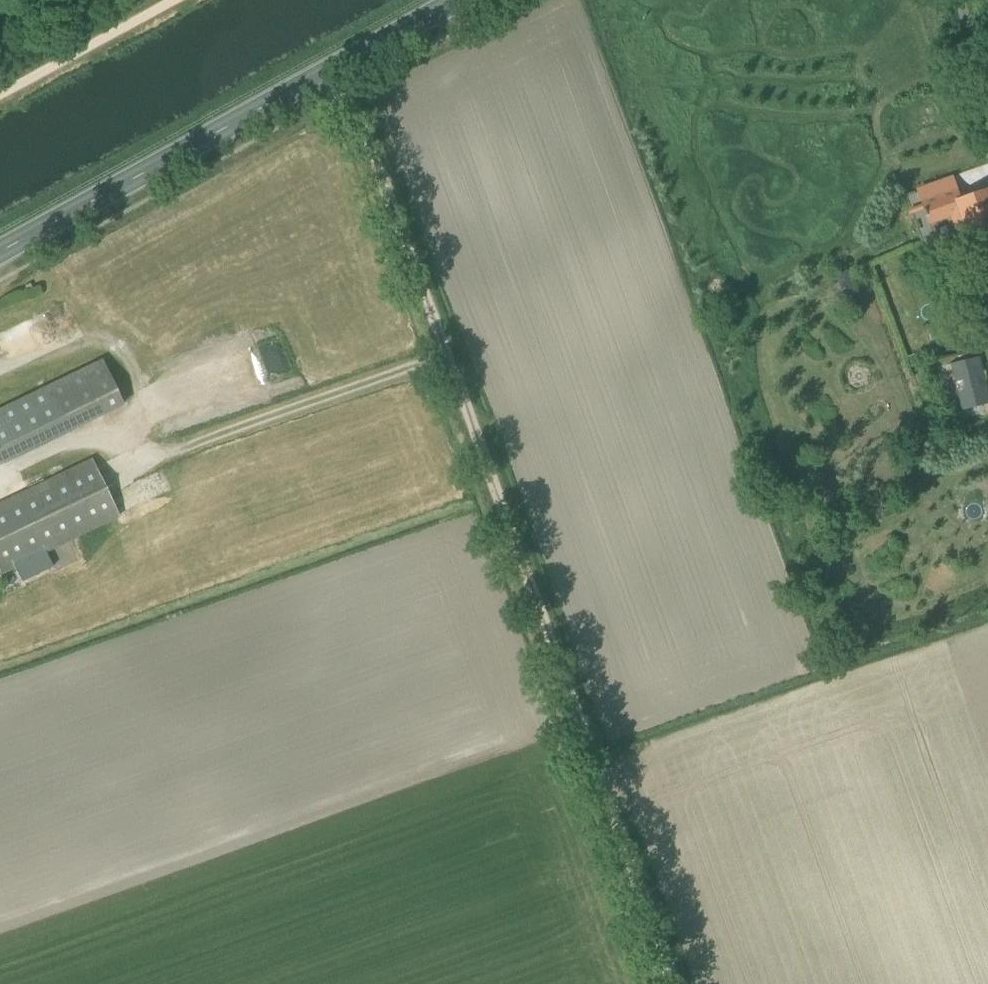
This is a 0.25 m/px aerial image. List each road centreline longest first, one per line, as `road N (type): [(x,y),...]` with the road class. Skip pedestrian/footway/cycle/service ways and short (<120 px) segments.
road 1 (track): [(671,983),(336,68)]
road 2 (primary): [(0,252),(458,0)]

